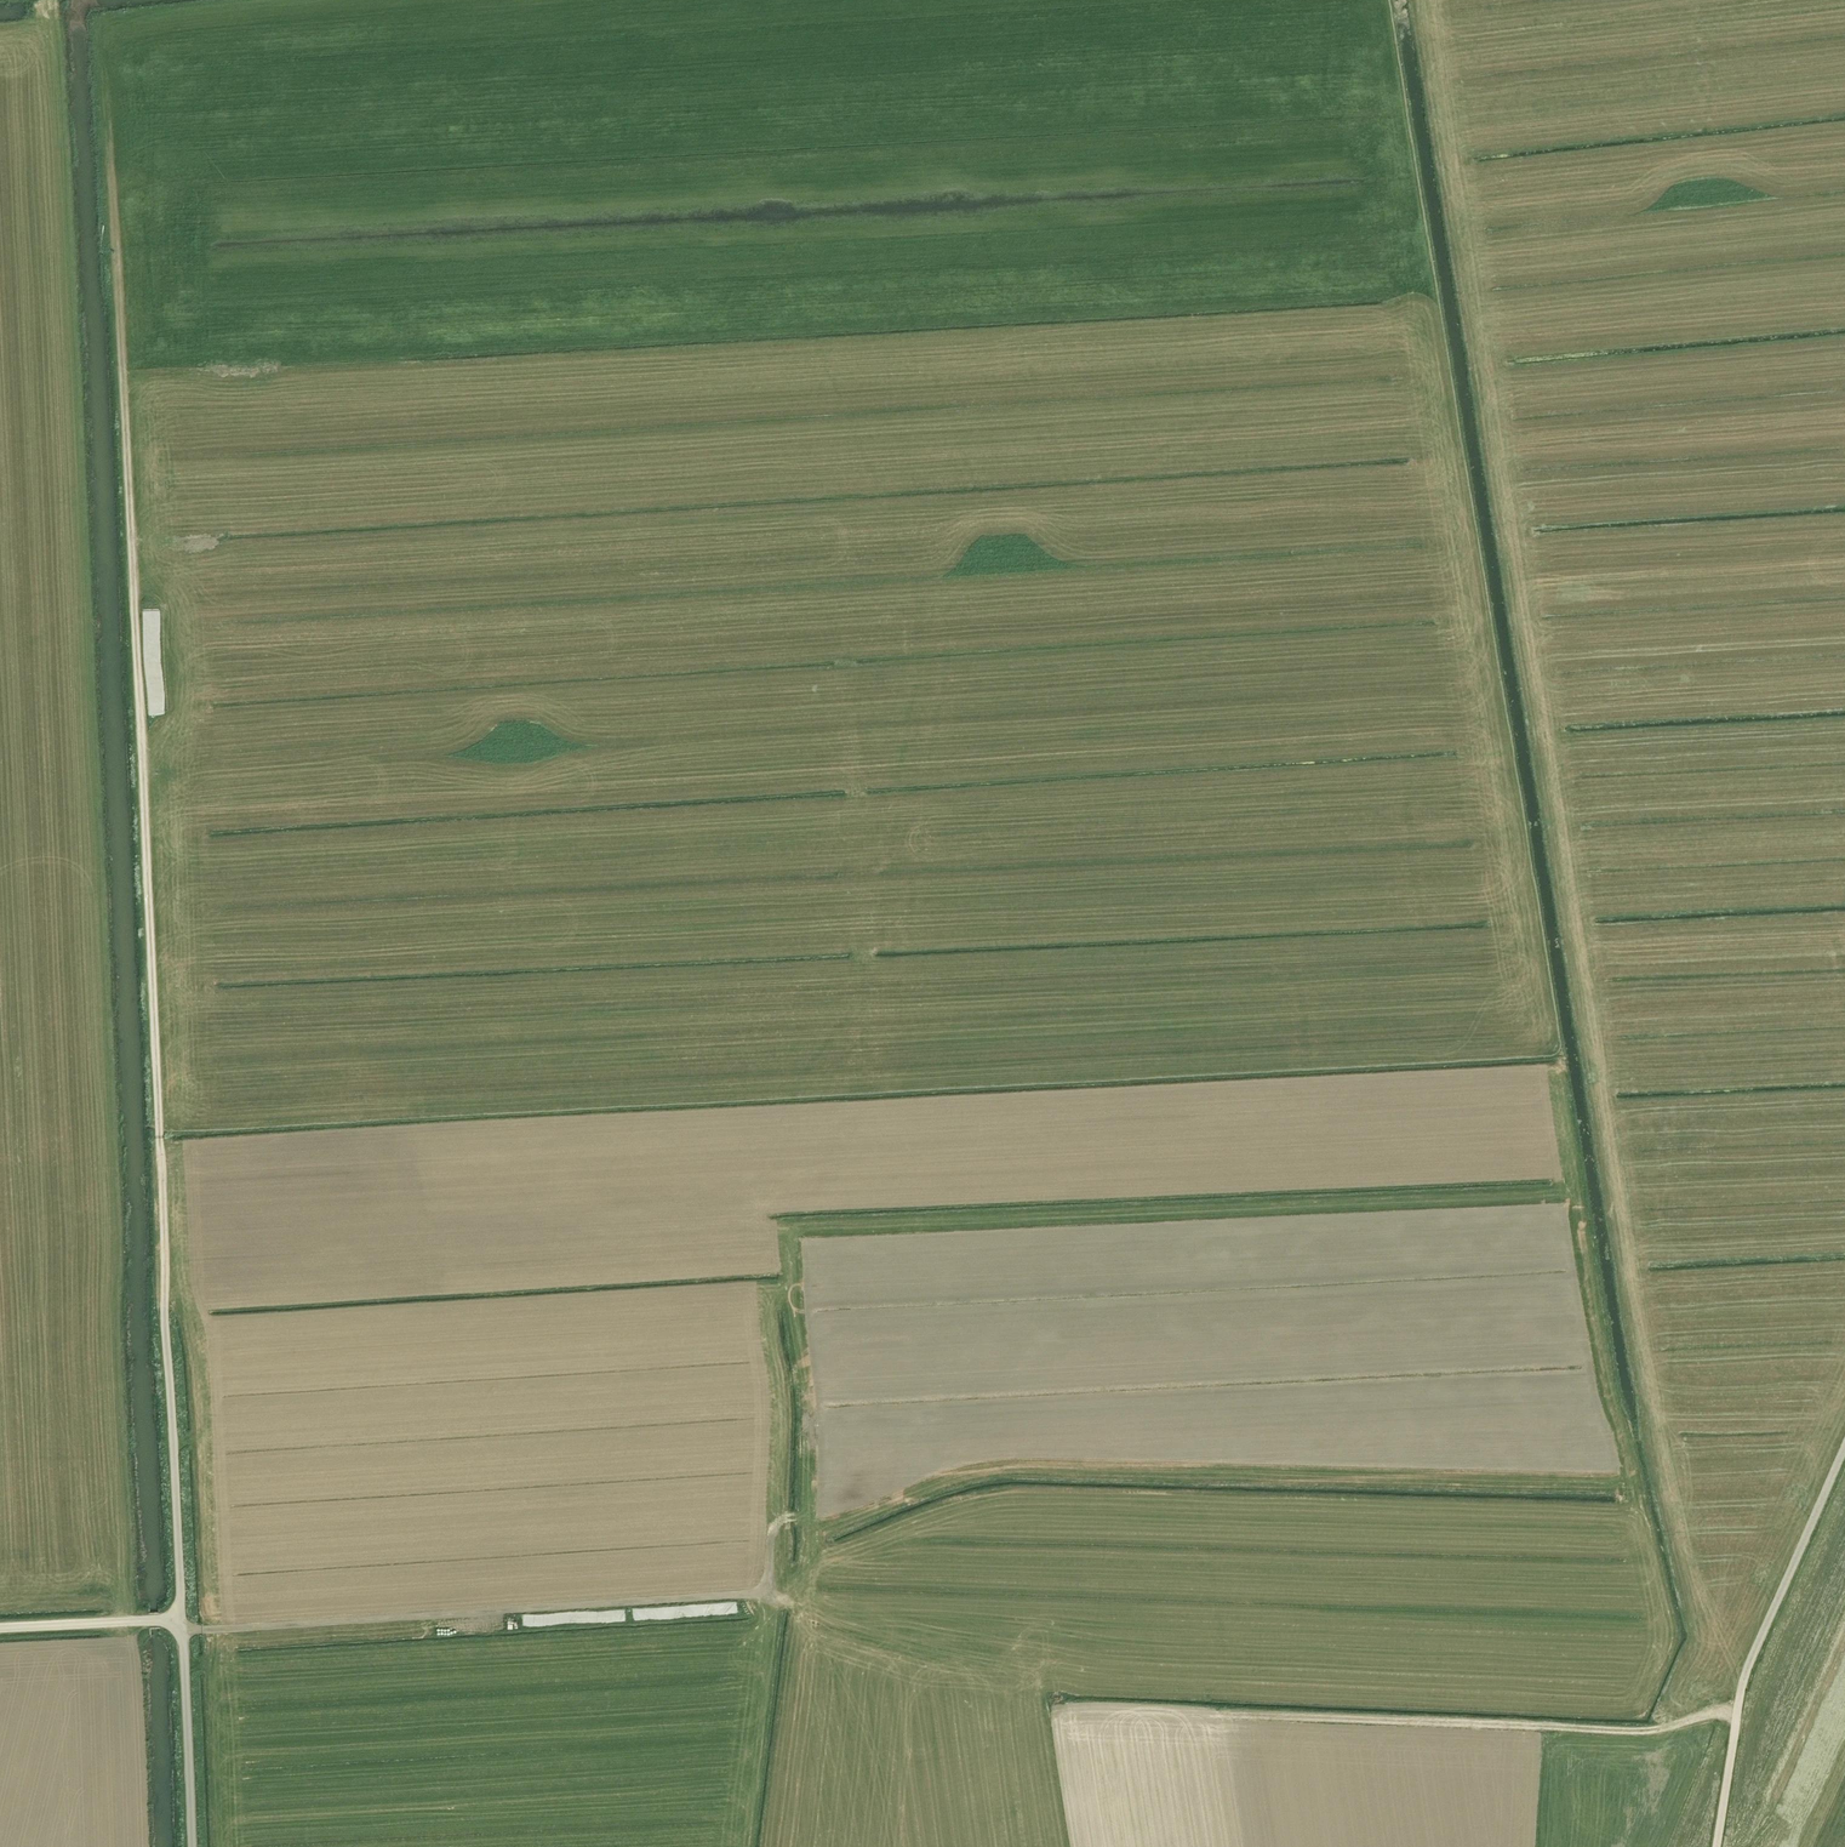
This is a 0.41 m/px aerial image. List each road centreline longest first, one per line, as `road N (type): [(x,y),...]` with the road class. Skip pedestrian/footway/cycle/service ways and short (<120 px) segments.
road 1 (track): [(112,163),(165,1310)]
road 2 (track): [(1717,1846),(1747,1671),(1844,1448)]
road 3 (unclassified): [(181,1618),(165,1310)]
road 4 (unclassified): [(194,1846),(181,1618)]
road 5 (unclassified): [(181,1618),(0,1628)]

